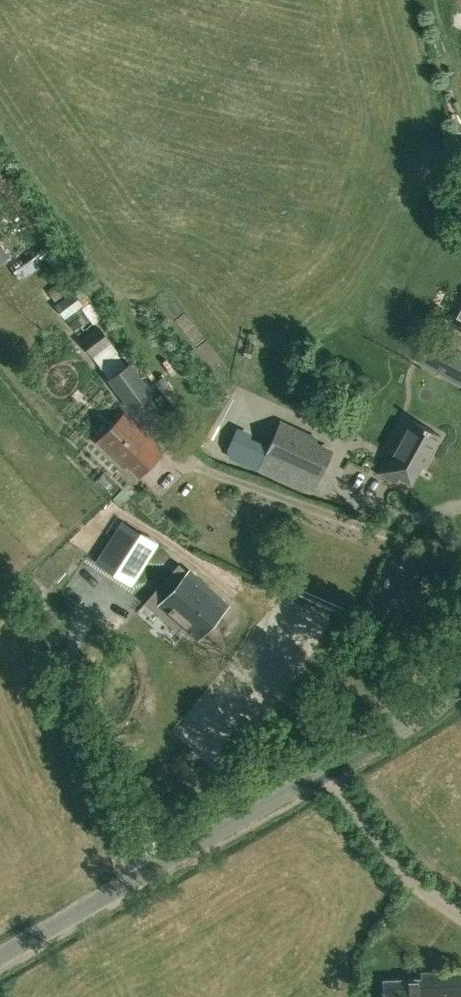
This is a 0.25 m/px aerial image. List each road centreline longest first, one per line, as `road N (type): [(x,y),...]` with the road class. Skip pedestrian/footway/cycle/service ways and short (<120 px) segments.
road 1 (unclassified): [(0,958),(419,713),(460,668)]
road 2 (track): [(128,885),(61,684)]

